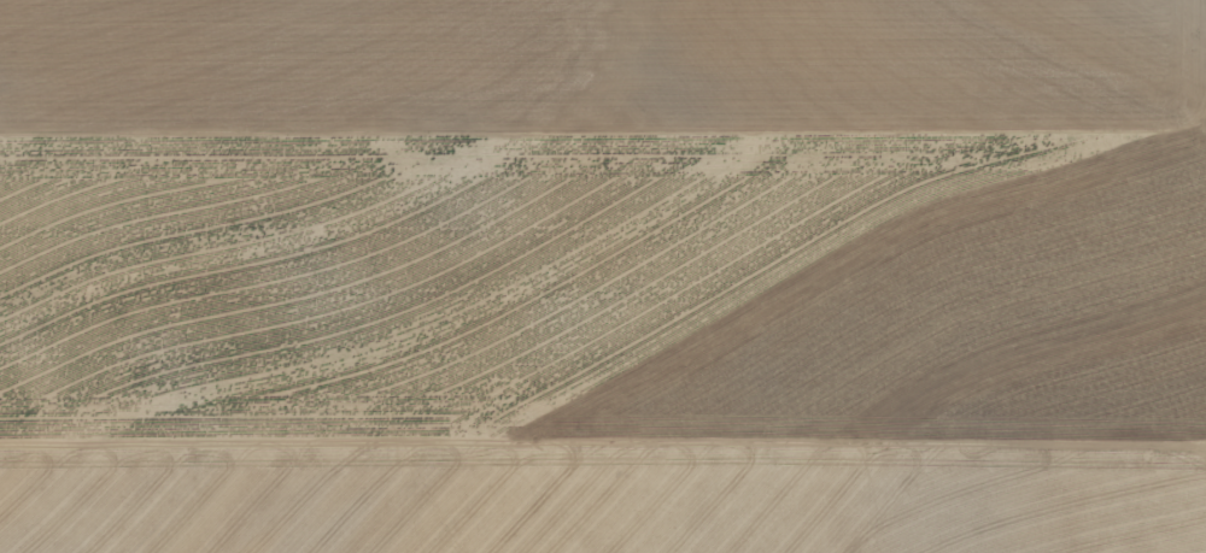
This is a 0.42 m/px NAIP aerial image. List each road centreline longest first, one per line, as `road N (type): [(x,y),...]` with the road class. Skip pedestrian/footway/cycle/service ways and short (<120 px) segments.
road 1 (residential): [(0,147),(1205,127)]

